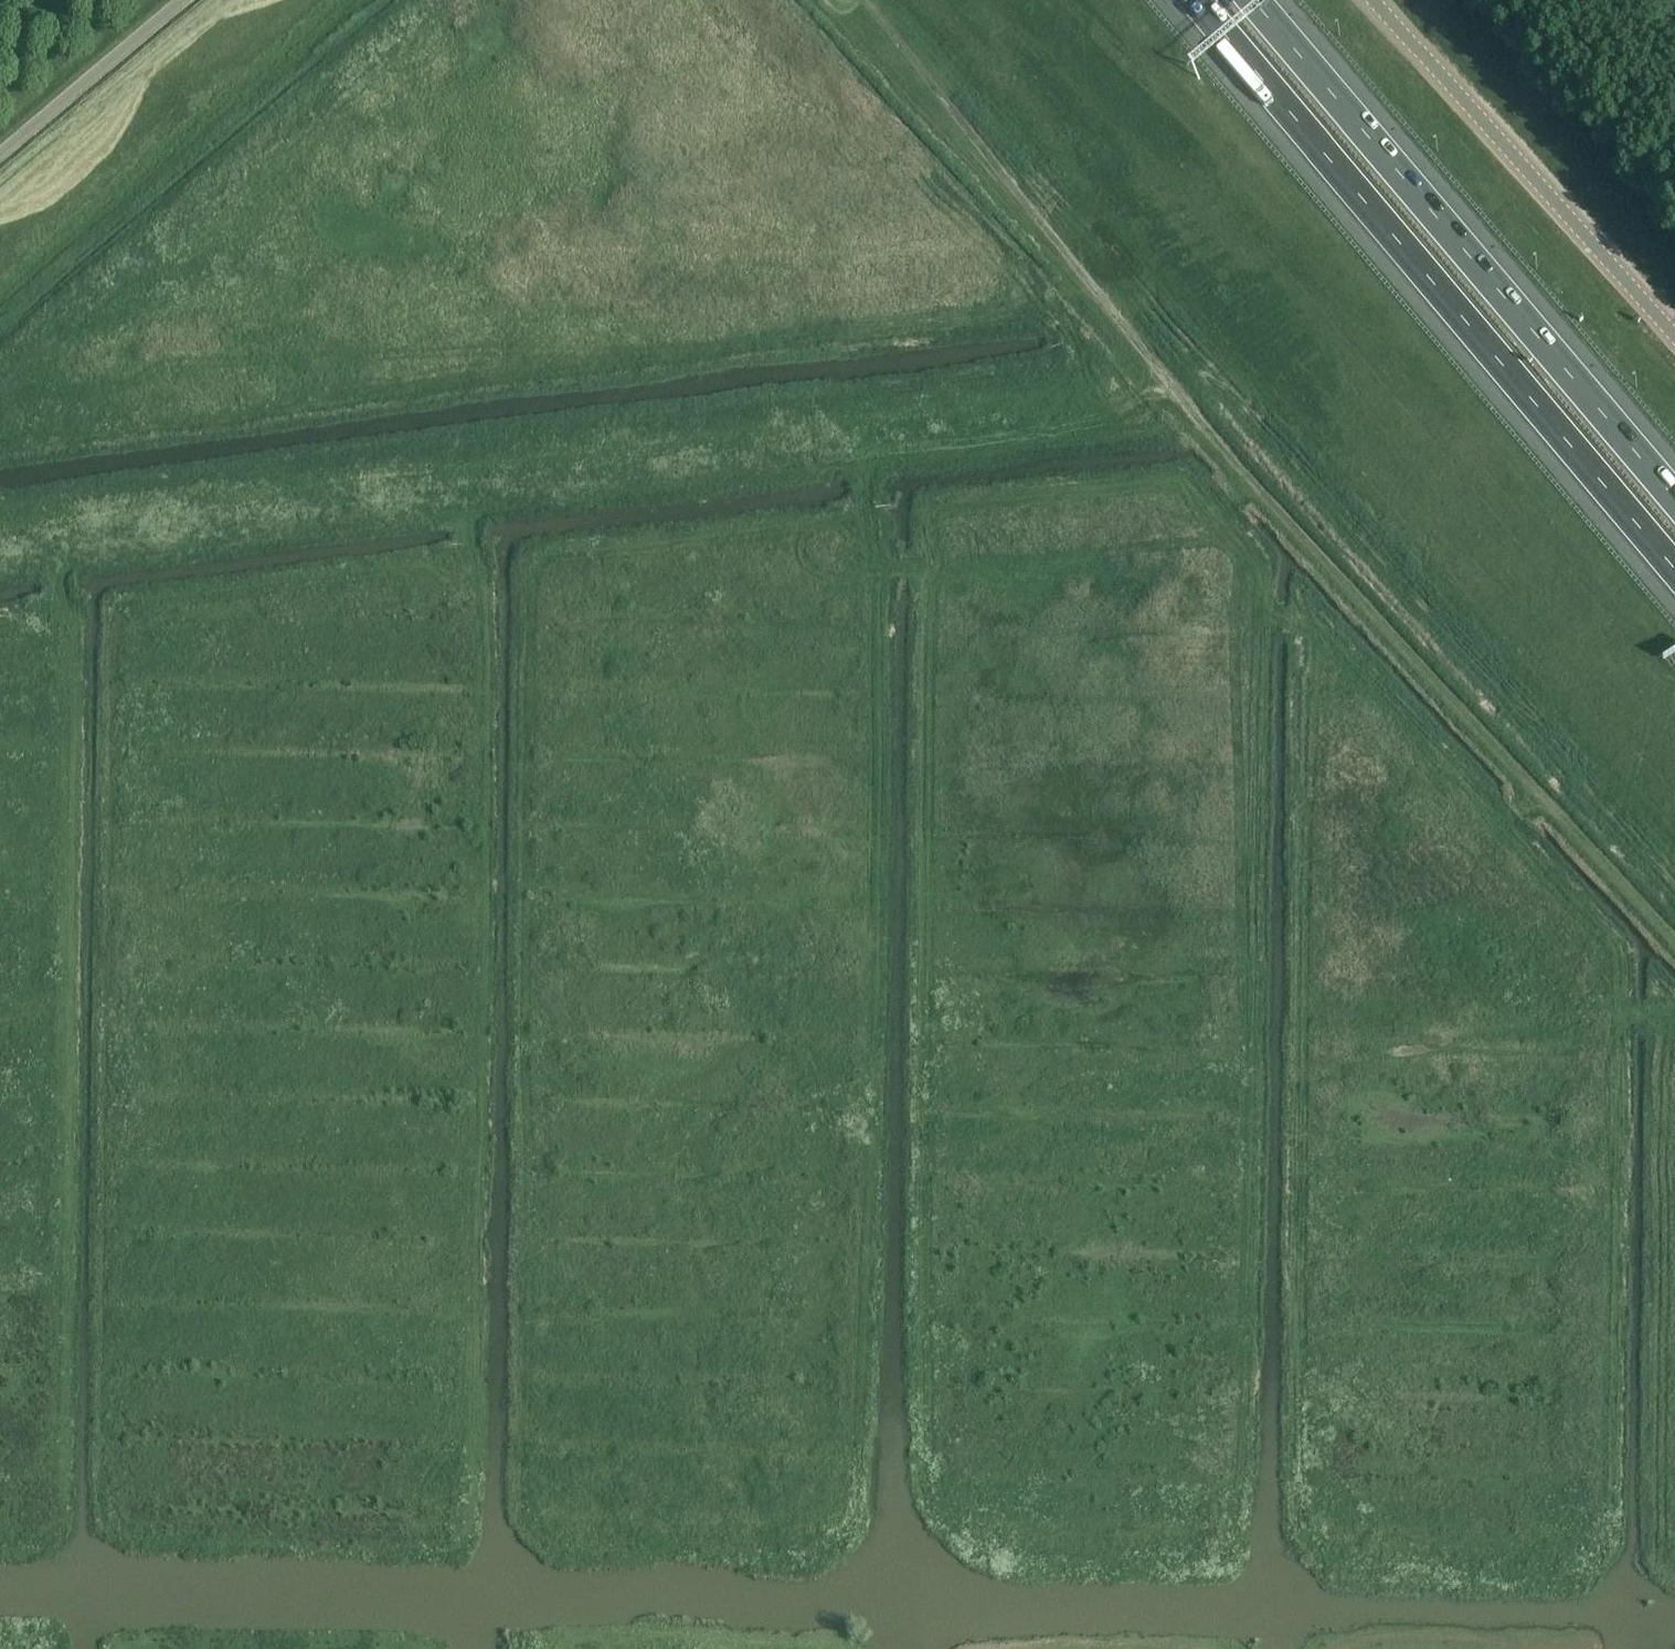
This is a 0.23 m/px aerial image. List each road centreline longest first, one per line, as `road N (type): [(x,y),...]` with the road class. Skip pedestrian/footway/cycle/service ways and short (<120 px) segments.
road 1 (track): [(1674,937),(1205,430),(867,0)]
road 2 (motorway): [(1193,0),(1674,571)]
road 3 (motorway): [(1674,499),(1252,0)]
road 4 (unclassified): [(1674,323),(1375,0)]
road 5 (unclassified): [(0,155),(182,0)]

